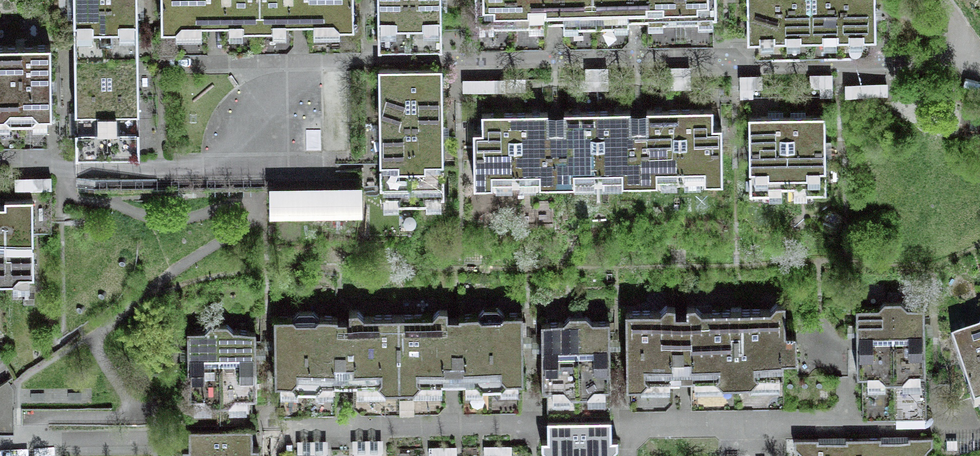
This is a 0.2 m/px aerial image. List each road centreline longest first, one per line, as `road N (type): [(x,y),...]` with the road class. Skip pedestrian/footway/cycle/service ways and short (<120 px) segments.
road 1 (residential): [(979,67),(768,66),(734,57),(321,61),(205,166),(66,170),(46,159),(0,160)]

